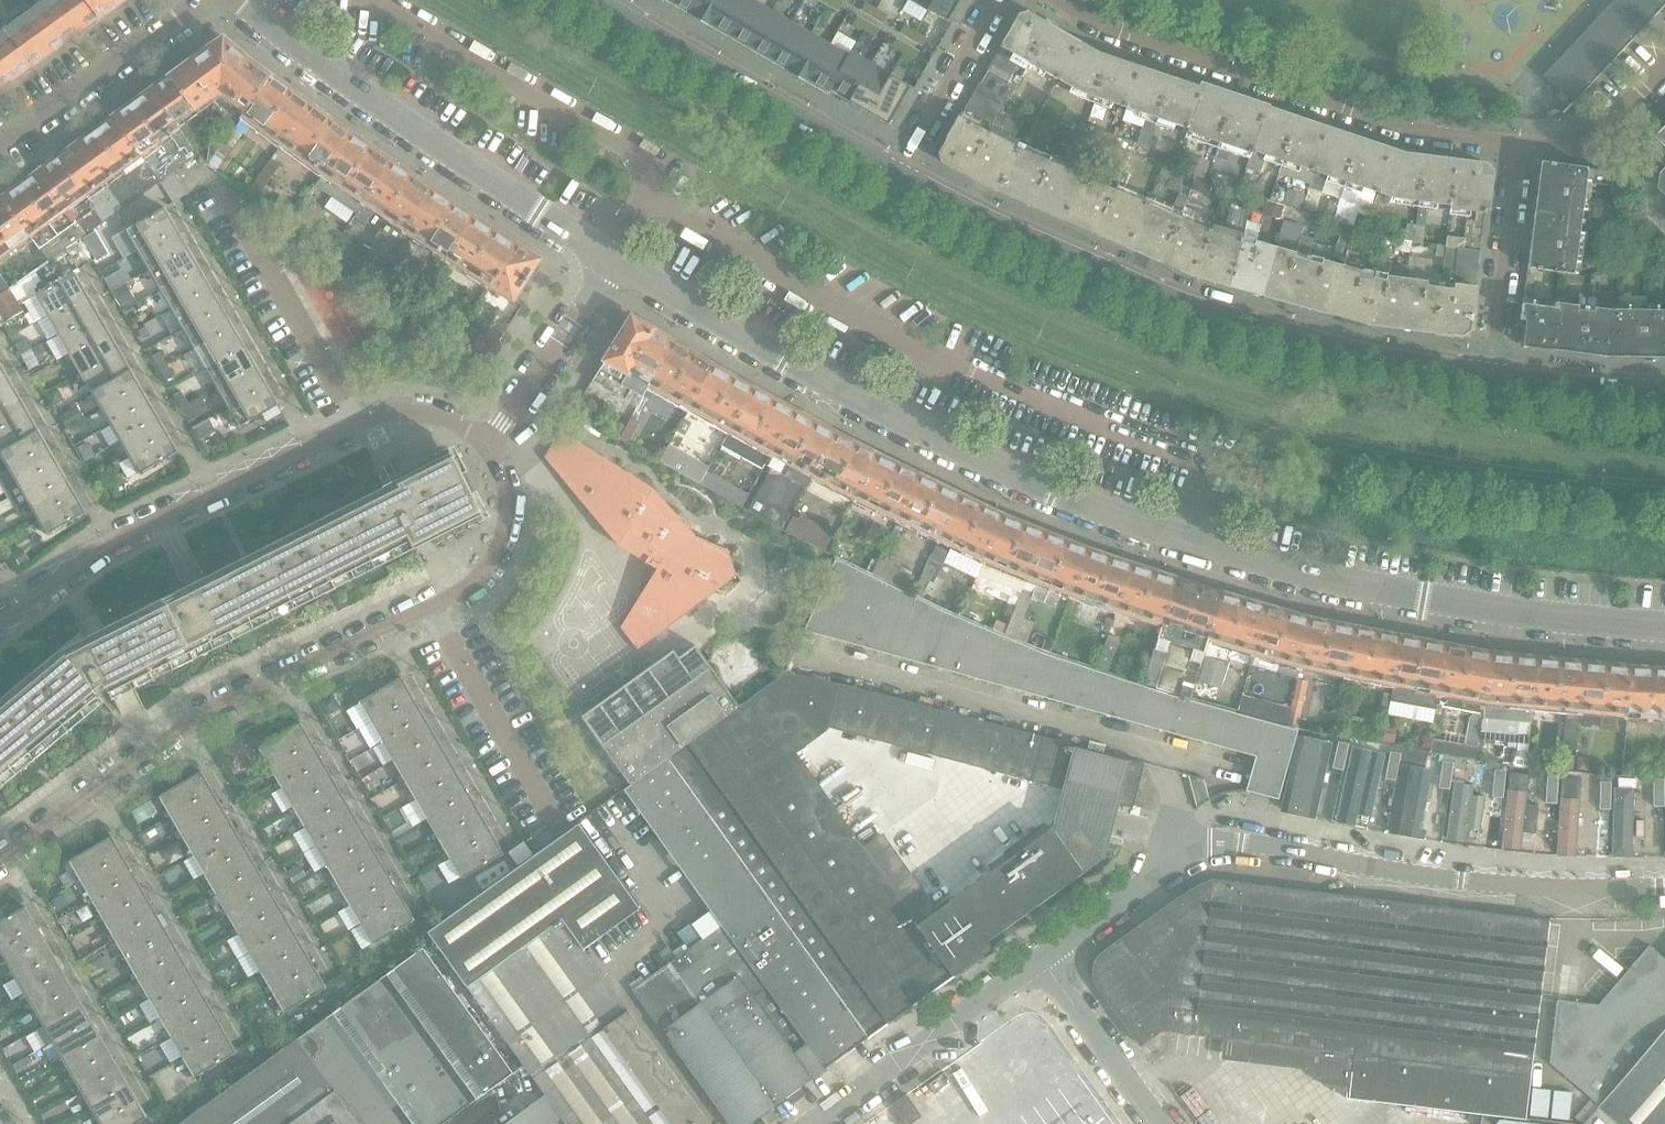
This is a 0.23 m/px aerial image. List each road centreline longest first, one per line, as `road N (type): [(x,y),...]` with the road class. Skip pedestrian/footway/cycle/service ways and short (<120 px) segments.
road 1 (residential): [(1664,630),(1441,601),(1295,571),(1117,519),(783,361),(611,263)]
road 2 (residential): [(486,446),(501,490),(501,542),(491,567),(465,592),(215,707),(0,861)]
road 3 (residential): [(1041,959),(1183,835),(1461,881),(1664,886)]
road 4 (tertiary): [(1493,374),(1406,363),(1213,314),(1115,279),(898,173)]
road 5 (residential): [(0,623),(114,541),(380,418),(435,417),(486,446)]
road 6 (residential): [(1058,0),(1106,28),(1414,130),(1520,143)]
road 7 (residential): [(611,263),(230,0)]
road 8 (tertiary): [(898,173),(592,0)]
road 9 (residential): [(811,1123),(1041,959)]
road 10 (residential): [(198,0),(0,144)]
road 11 (residential): [(1493,374),(1520,143)]
road 12 (residential): [(486,446),(611,263)]
road 13 (residential): [(1158,1123),(1041,959)]
road 14 (residential): [(995,0),(898,173)]
road 15 (residential): [(1520,143),(1588,145),(1664,69)]
road 16 (tertiary): [(1664,389),(1493,374)]

